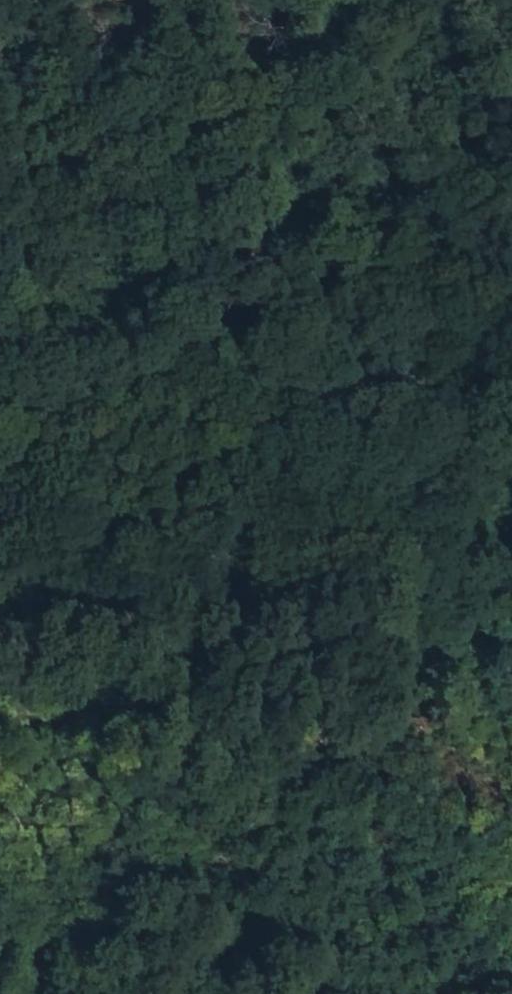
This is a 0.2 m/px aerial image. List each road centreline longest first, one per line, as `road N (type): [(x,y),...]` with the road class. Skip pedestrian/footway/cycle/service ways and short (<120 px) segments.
road 1 (track): [(0,713),(37,712),(387,623),(417,589),(295,580),(0,622)]
road 2 (track): [(511,155),(481,152),(177,187),(0,223)]

